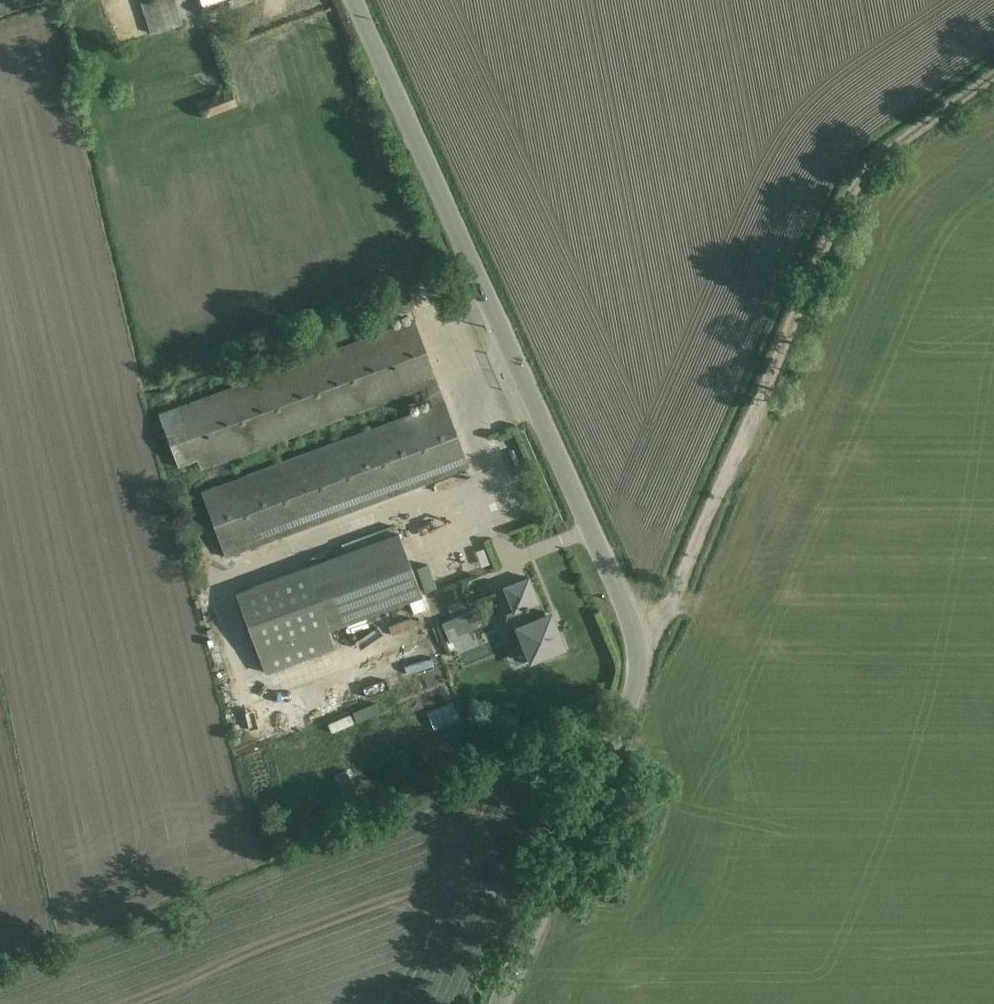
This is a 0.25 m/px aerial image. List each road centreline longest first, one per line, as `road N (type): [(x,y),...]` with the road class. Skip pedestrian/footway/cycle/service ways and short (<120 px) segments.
road 1 (unclassified): [(506,1003),(632,685),(637,656),(628,618),(368,27)]
road 2 (track): [(993,77),(874,161),(846,206),(680,593),(637,656)]

